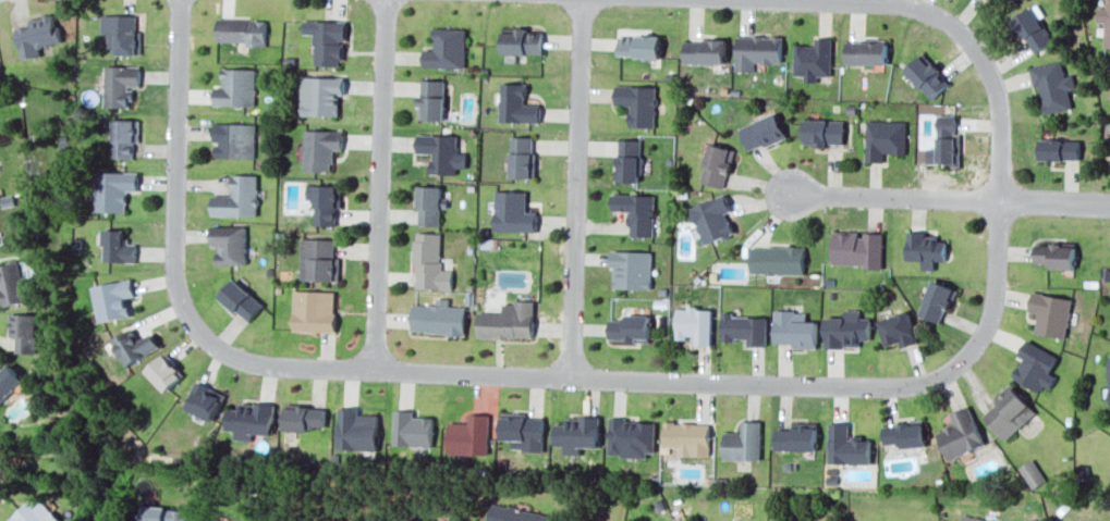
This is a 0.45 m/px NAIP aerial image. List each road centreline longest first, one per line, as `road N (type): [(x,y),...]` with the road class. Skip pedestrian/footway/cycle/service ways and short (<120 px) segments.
road 1 (residential): [(998,200),(991,314),(974,348),(925,383),(571,379),(243,360),(198,330),(174,280),(178,0)]
road 2 (residential): [(580,0),(571,379)]
road 3 (residential): [(384,0),(374,369)]
road 4 (residential): [(998,200),(993,87),(960,34),(916,8),(806,0)]
road 5 (residential): [(1109,204),(788,194)]

